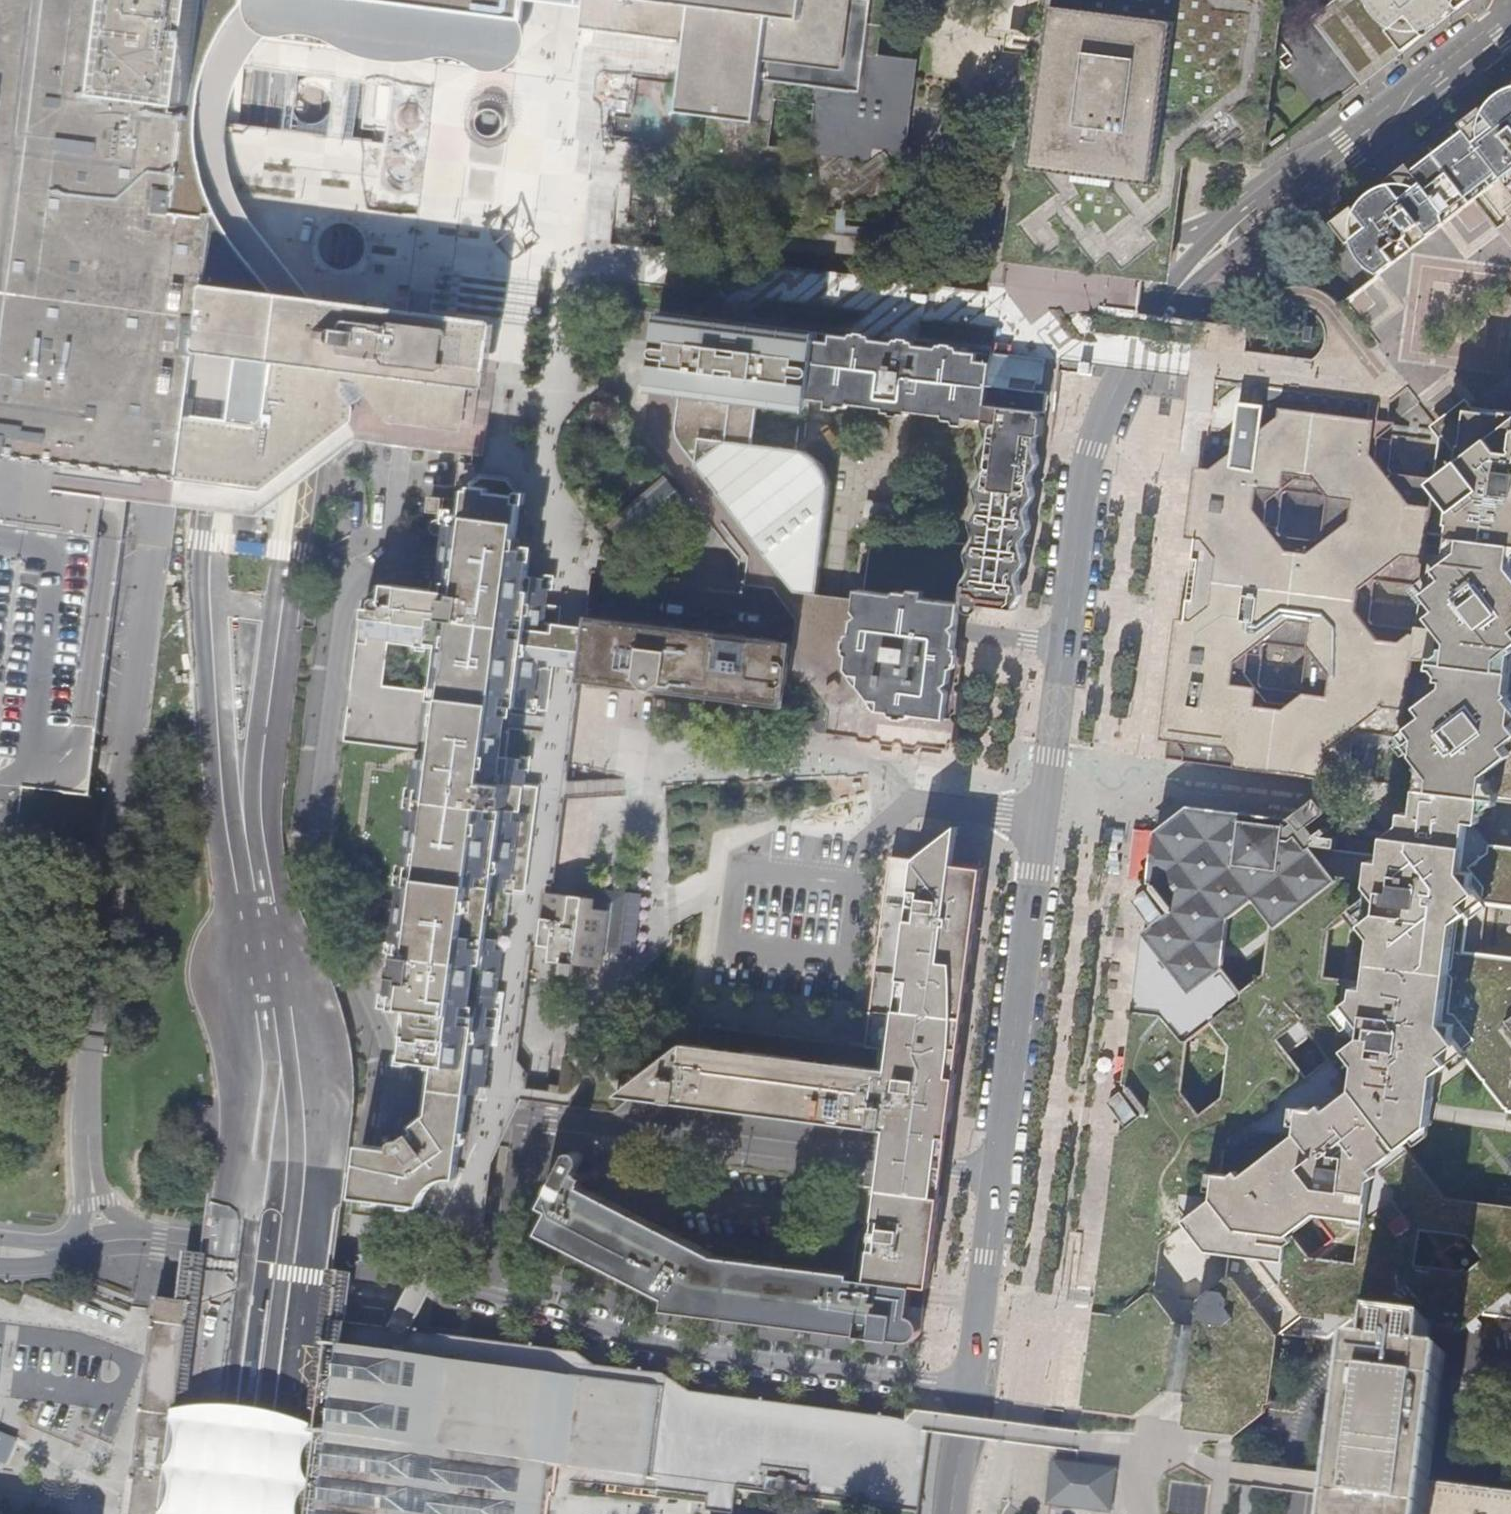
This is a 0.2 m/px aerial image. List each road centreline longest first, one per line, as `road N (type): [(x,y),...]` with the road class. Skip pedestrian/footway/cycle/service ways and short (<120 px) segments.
road 1 (residential): [(1063,647),(391,567),(355,578),(338,614),(312,870),(381,1037),(394,1104)]
road 2 (unclassified): [(88,1135),(87,1052),(219,0)]
road 3 (residential): [(1063,647),(1090,448),(1138,341),(1242,224),(1510,23)]
road 4 (residential): [(370,1266),(685,1368),(967,1402)]
road 5 (residential): [(997,1176),(394,1104)]
road 6 (residential): [(997,1176),(1063,647)]
road 7 (residential): [(1510,1386),(1373,1368),(1350,1380),(1315,1431),(1303,1513)]
road 8 (residential): [(967,1402),(997,1176)]
road 9 (residential): [(394,1104),(370,1266)]
road 10 (residential): [(334,1259),(193,1245)]
road 11 (unclassified): [(157,1243),(101,1202),(88,1135)]

